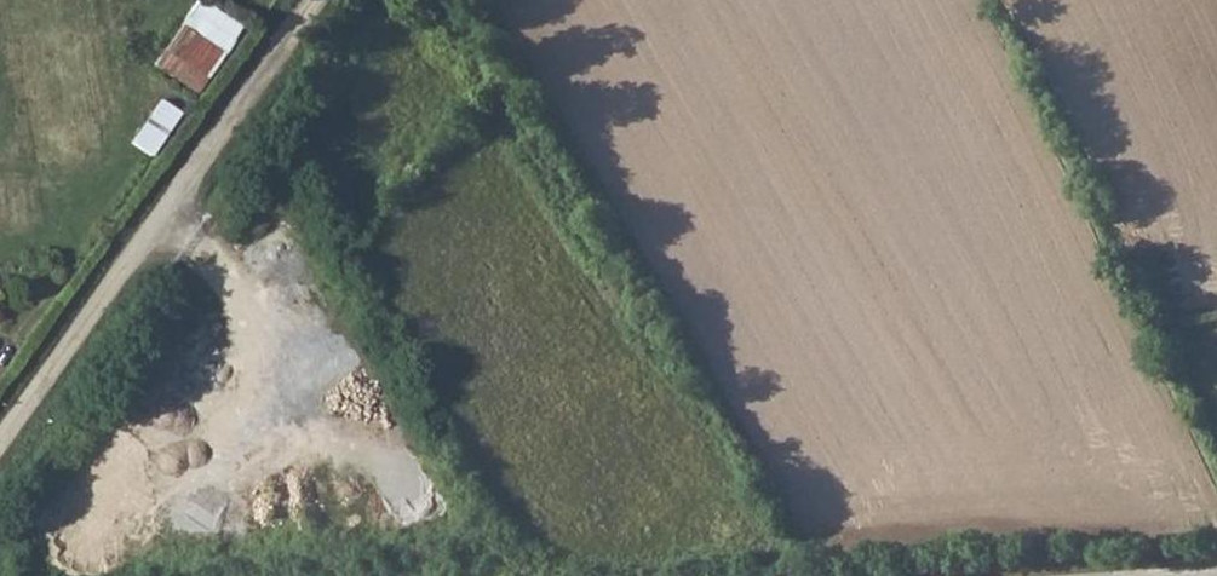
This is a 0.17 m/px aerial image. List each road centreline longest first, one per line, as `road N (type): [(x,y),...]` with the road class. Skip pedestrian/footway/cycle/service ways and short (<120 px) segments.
road 1 (unclassified): [(0,441),(316,0)]

